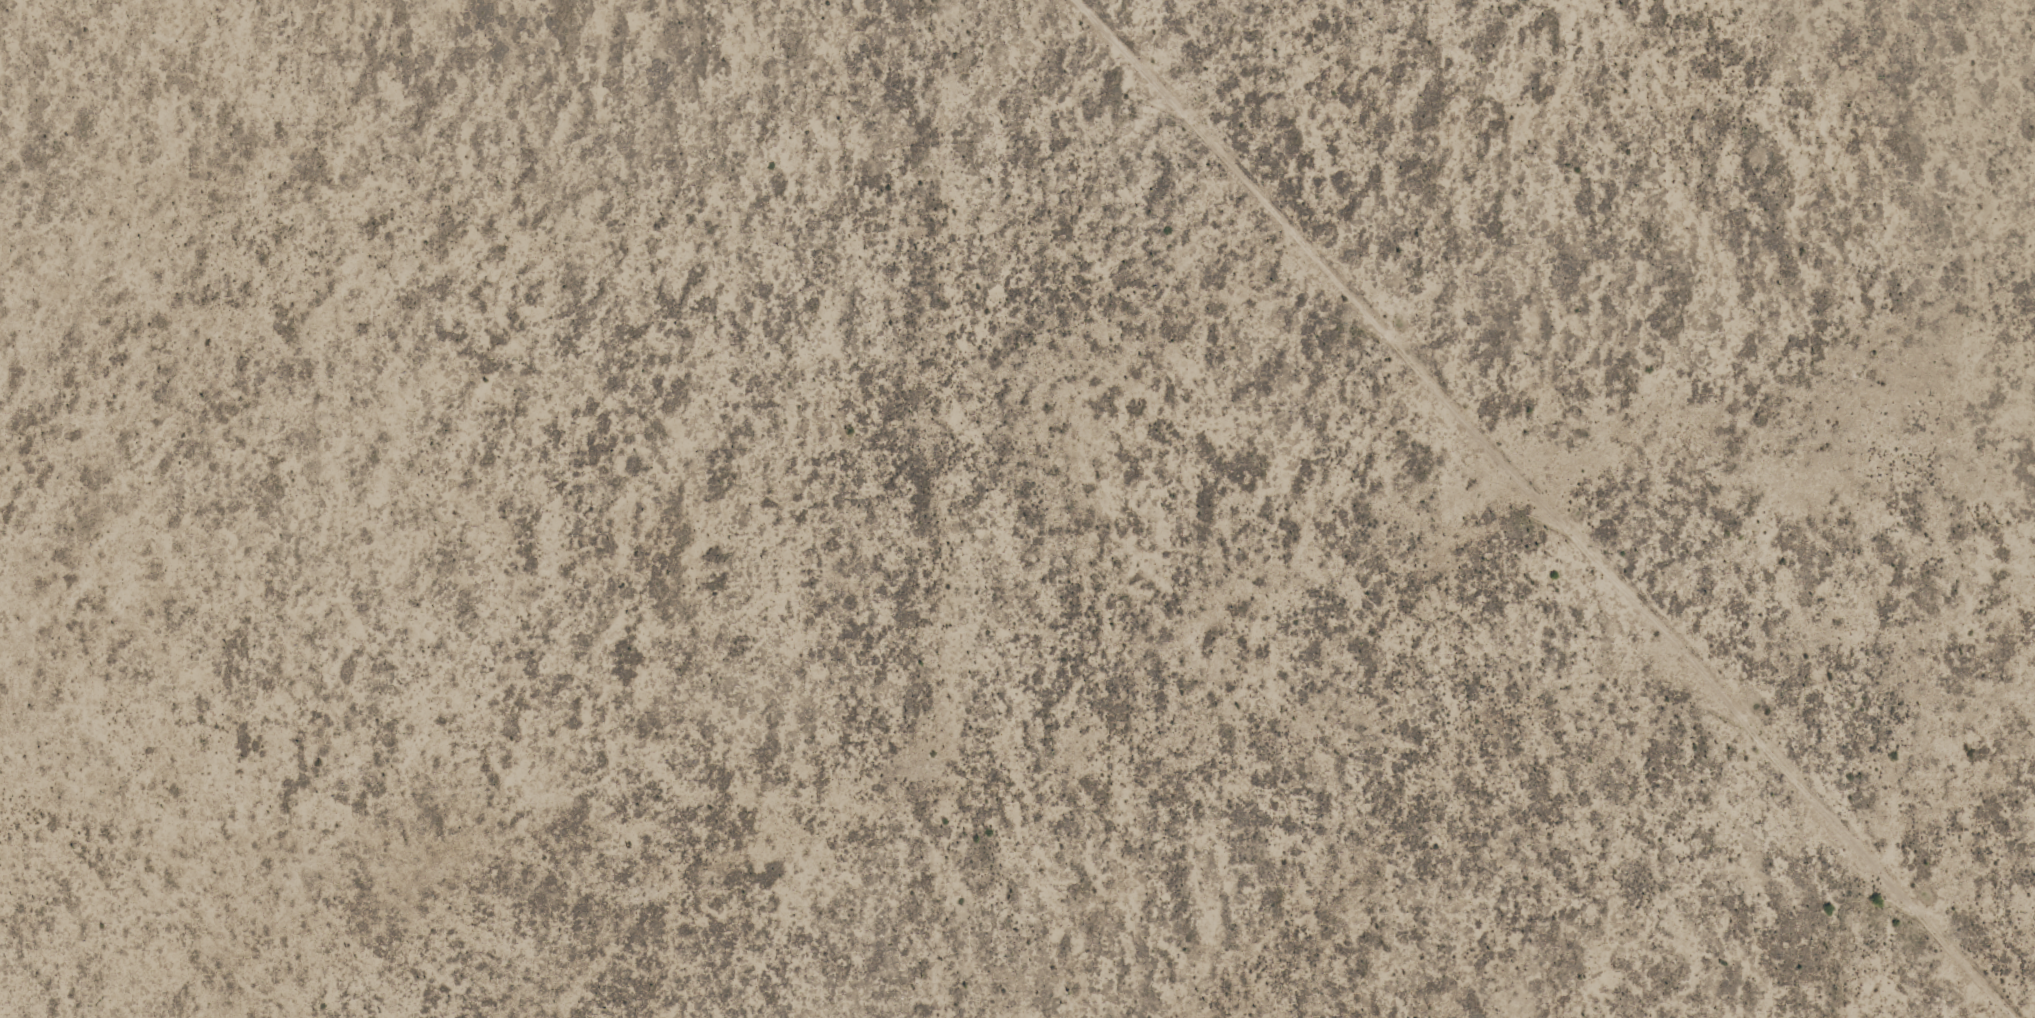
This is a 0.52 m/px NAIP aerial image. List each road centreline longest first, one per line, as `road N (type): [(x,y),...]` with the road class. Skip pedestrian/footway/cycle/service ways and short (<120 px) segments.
road 1 (track): [(1039,0),(1977,1017)]

